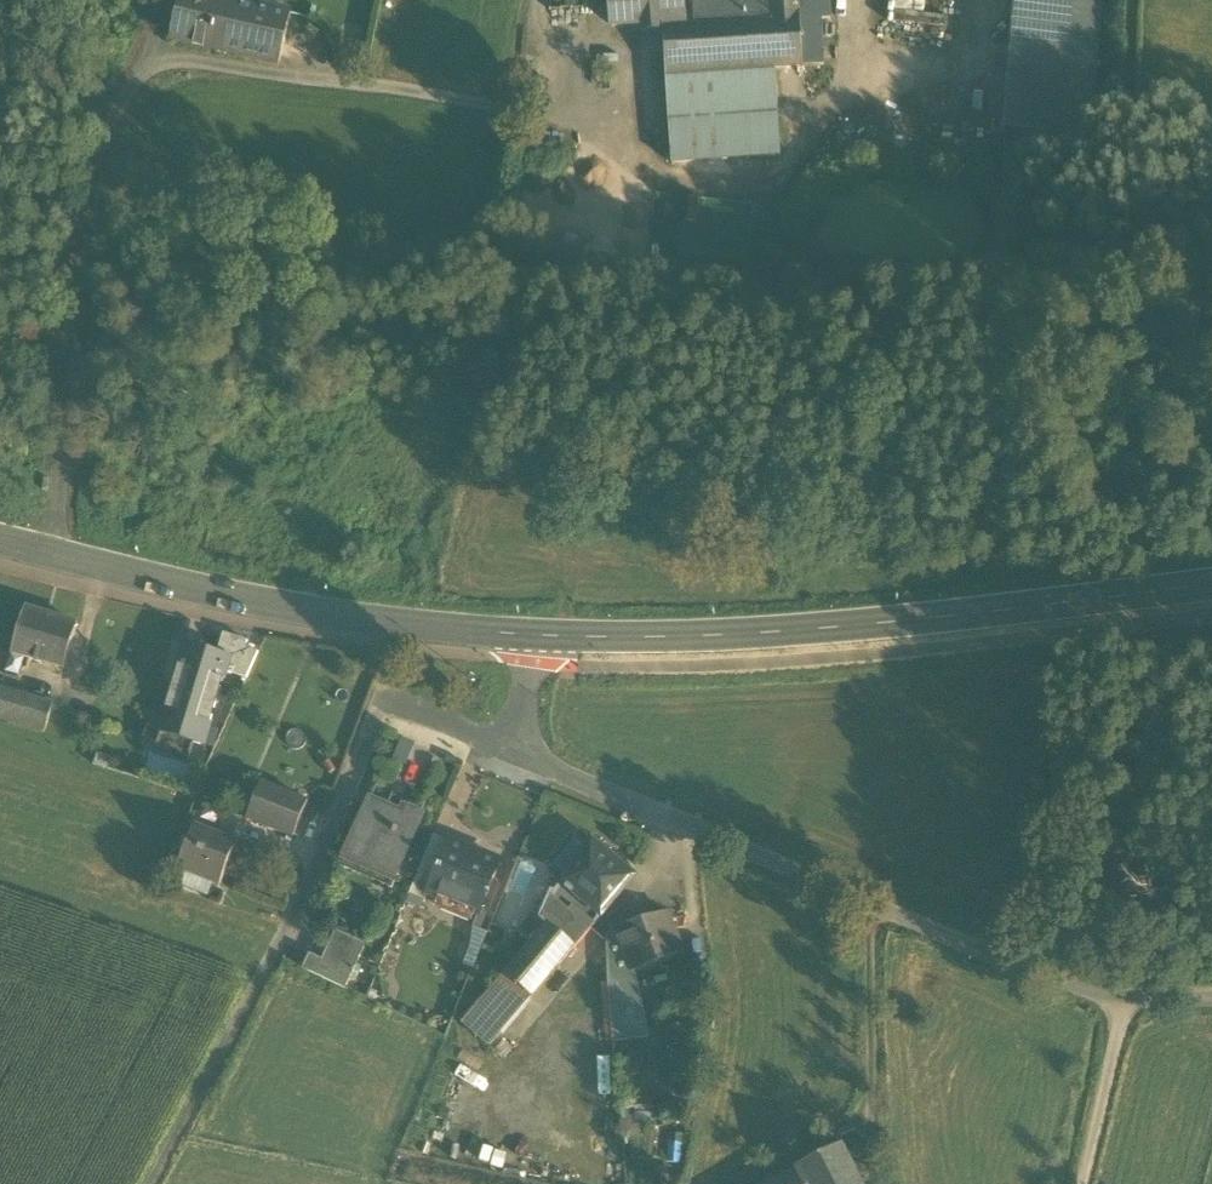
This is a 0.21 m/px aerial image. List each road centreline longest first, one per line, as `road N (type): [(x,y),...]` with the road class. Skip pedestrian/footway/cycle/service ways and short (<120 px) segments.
road 1 (residential): [(507,749),(1025,967),(1128,997),(1211,996)]
road 2 (tertiary): [(1211,585),(861,626),(671,639),(534,636)]
road 3 (tertiary): [(534,636),(253,605),(0,542)]
road 4 (track): [(151,1183),(309,878),(385,699)]
road 5 (track): [(51,555),(85,195),(153,48)]
road 6 (track): [(153,48),(279,76),(364,77),(518,112)]
road 7 (track): [(1128,997),(1087,1183)]
road 8 (residential): [(385,699),(507,749)]

